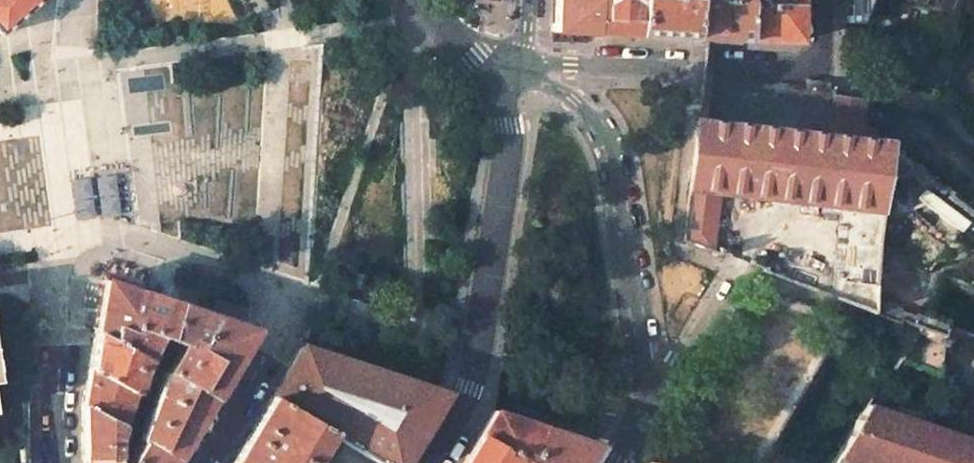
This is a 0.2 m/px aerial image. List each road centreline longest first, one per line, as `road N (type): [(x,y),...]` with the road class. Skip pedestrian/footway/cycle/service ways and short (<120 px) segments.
road 1 (residential): [(201,462),(273,344),(283,303),(265,283),(98,230),(71,241),(56,269),(58,462)]
road 2 (residential): [(636,436),(643,352),(614,165),(592,117),(573,100),(540,84),(502,80)]
road 3 (residential): [(428,462),(473,374),(509,138),(502,80)]
road 4 (residential): [(679,68),(546,63),(502,80)]
road 5 (residential): [(636,436),(515,399)]

